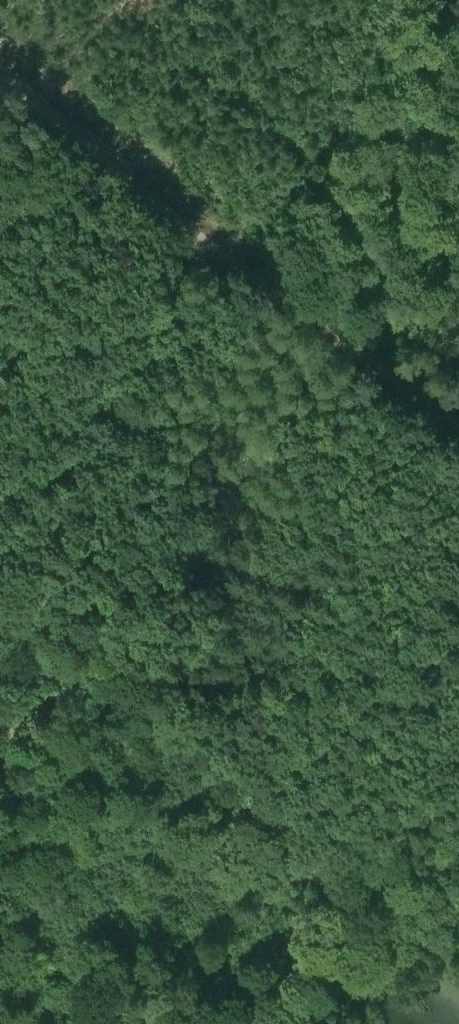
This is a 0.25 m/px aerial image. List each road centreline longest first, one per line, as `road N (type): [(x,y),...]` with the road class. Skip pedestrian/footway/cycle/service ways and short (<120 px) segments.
road 1 (track): [(0,83),(458,434)]
road 2 (track): [(210,242),(45,539),(25,616),(26,691),(0,751)]
road 3 (track): [(222,1023),(379,968),(419,944)]

